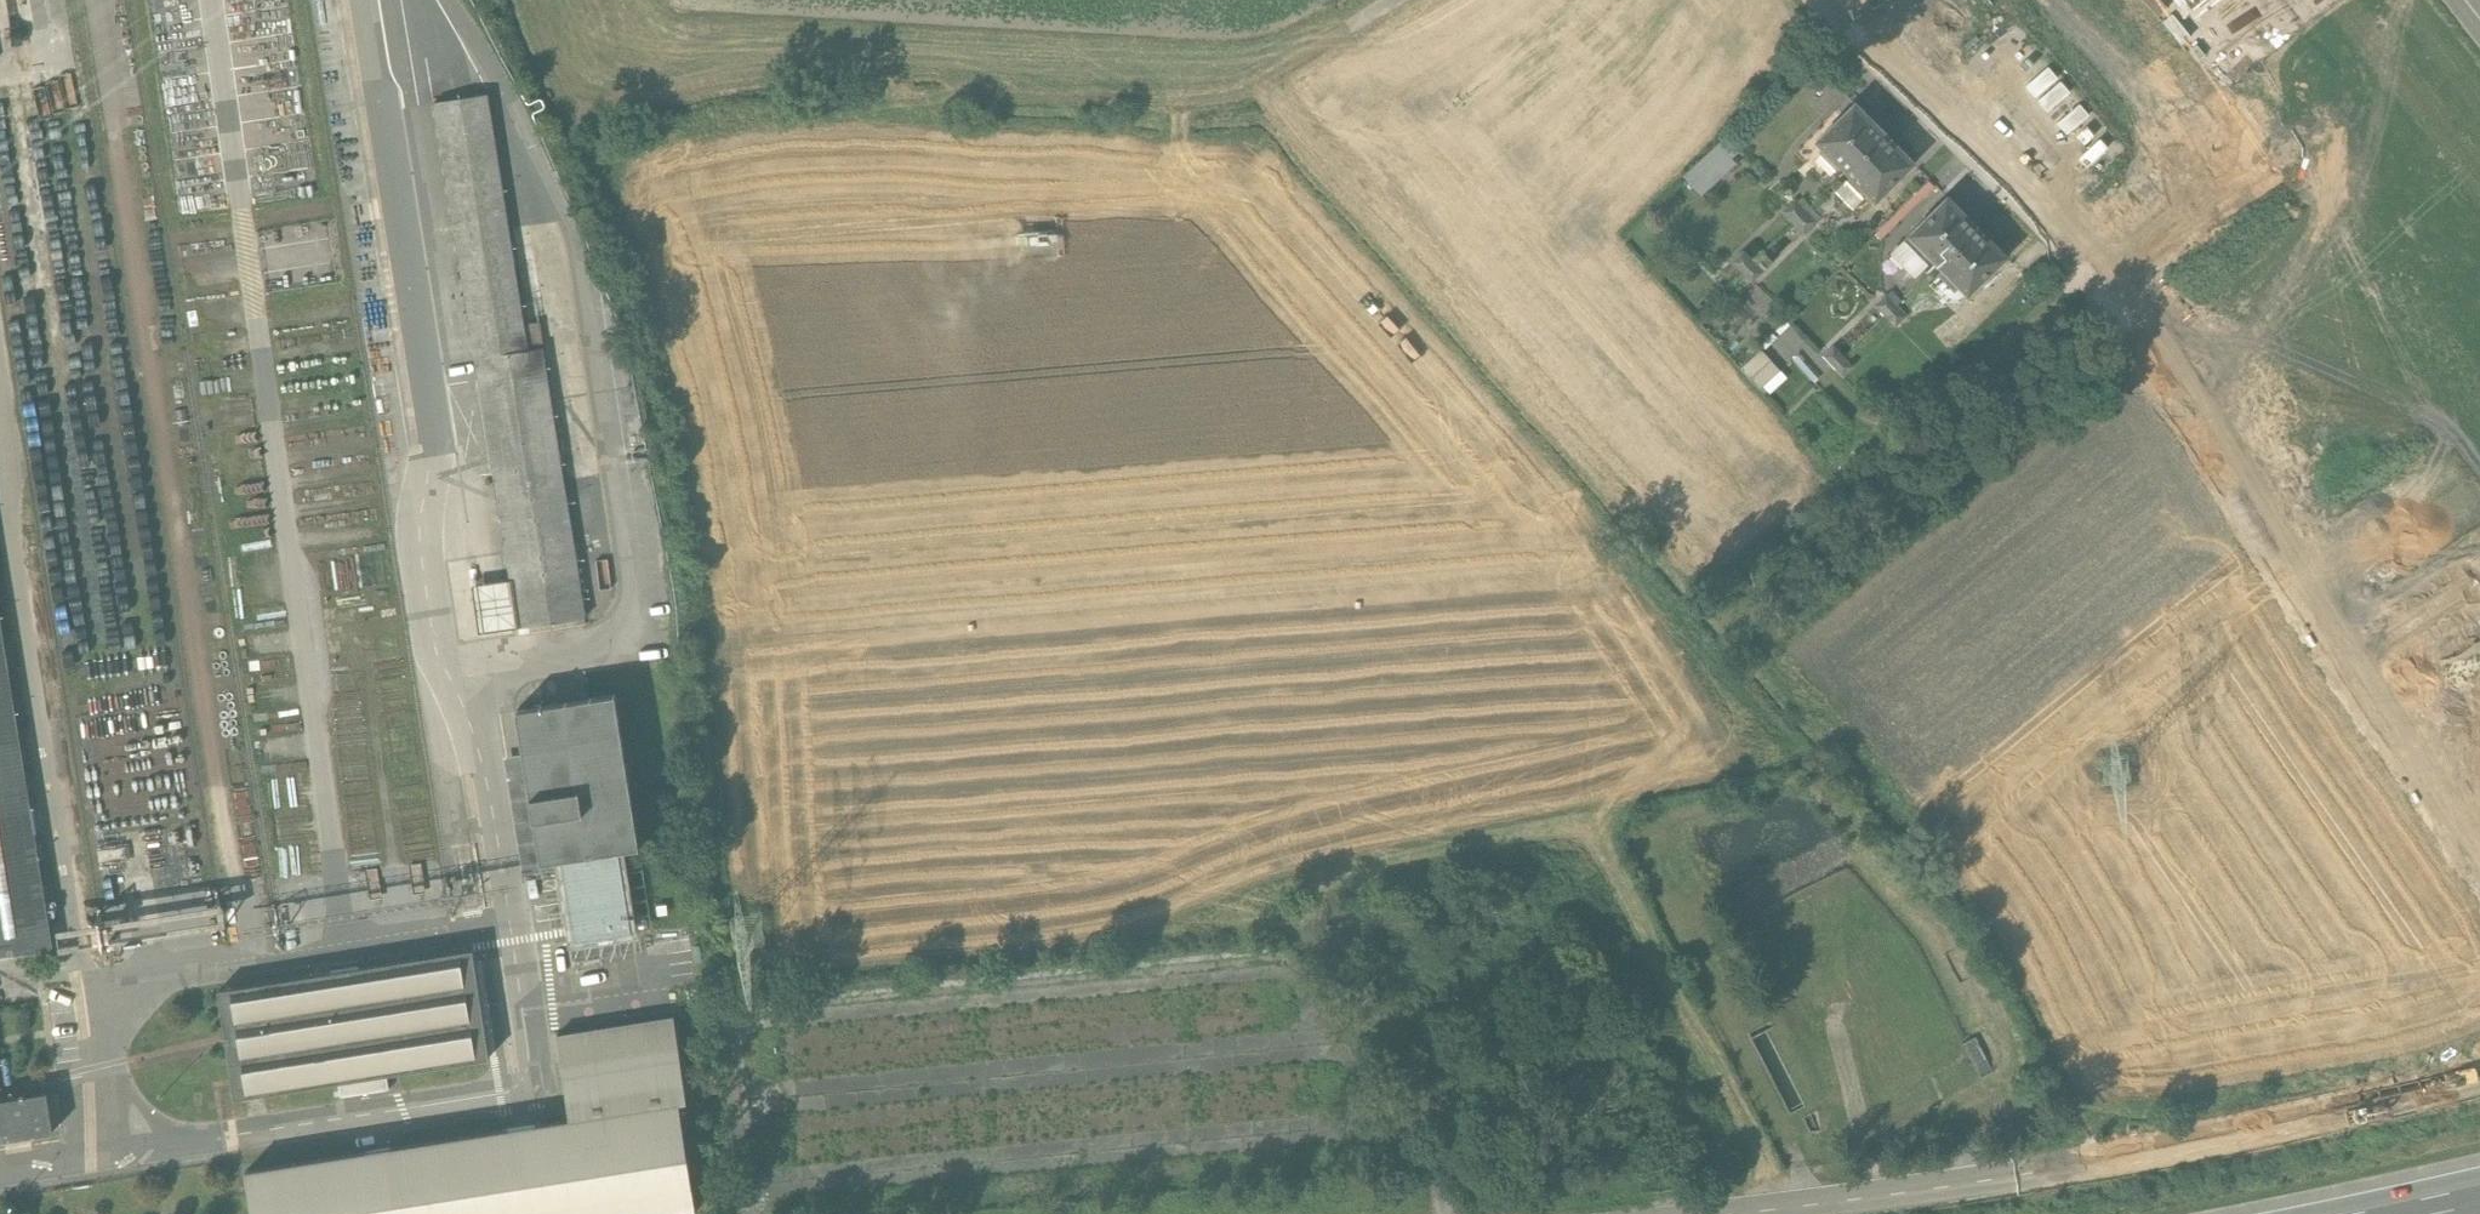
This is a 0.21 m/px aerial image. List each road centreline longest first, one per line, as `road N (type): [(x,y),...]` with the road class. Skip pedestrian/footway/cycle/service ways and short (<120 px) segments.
road 1 (residential): [(2479,871),(2410,776),(2090,280),(1843,28)]
road 2 (unclassified): [(1702,1213),(1989,1179),(2186,1145),(2479,1076)]
road 3 (track): [(1404,0),(1292,79),(1196,110),(748,93)]
road 4 (track): [(1503,1213),(1378,907)]

